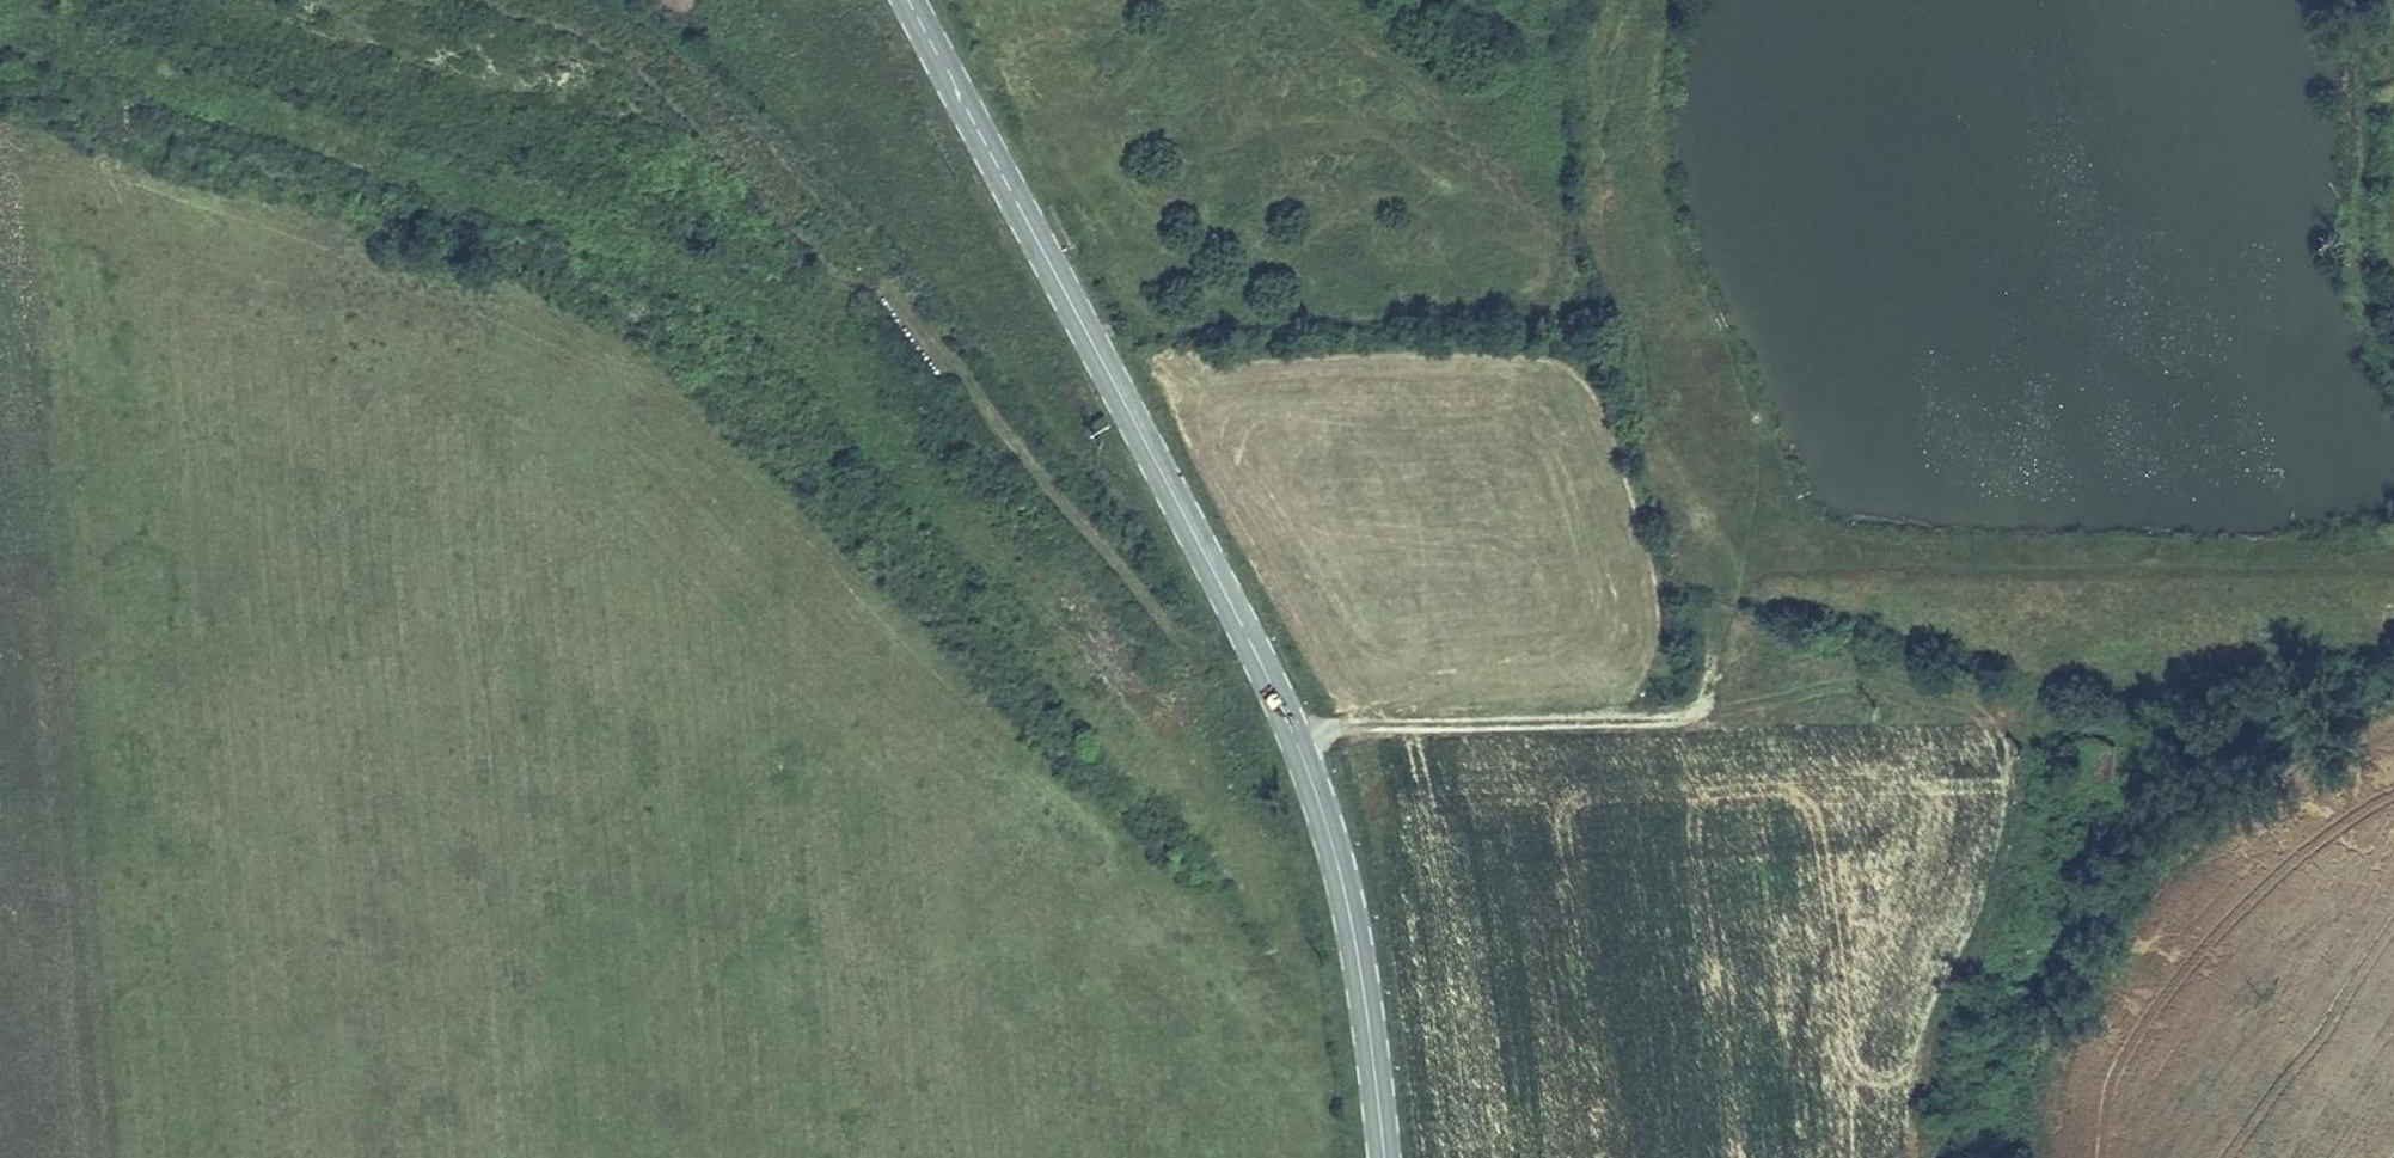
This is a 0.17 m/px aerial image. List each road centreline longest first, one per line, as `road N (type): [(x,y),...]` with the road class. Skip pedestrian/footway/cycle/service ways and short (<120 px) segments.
road 1 (secondary): [(907,0),(1224,591),(1312,780),(1343,885),(1383,1157)]
road 2 (track): [(1296,742),(1350,728),(1666,723),(1699,709),(1711,691)]

